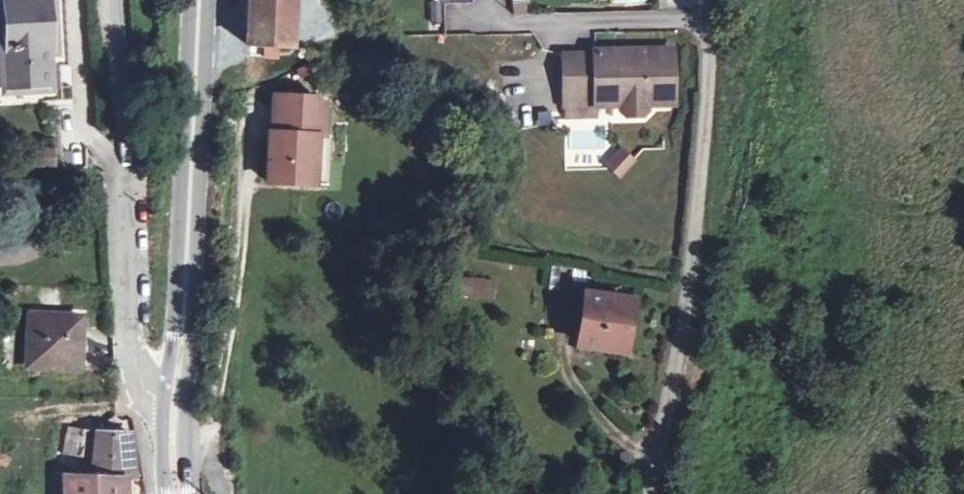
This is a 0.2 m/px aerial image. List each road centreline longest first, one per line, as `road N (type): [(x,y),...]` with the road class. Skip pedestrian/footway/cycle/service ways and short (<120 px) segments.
road 1 (unclassified): [(652,493),(682,326),(709,0)]
road 2 (residential): [(174,410),(153,402),(134,355),(113,0)]
road 3 (secondary): [(200,0),(174,410)]

